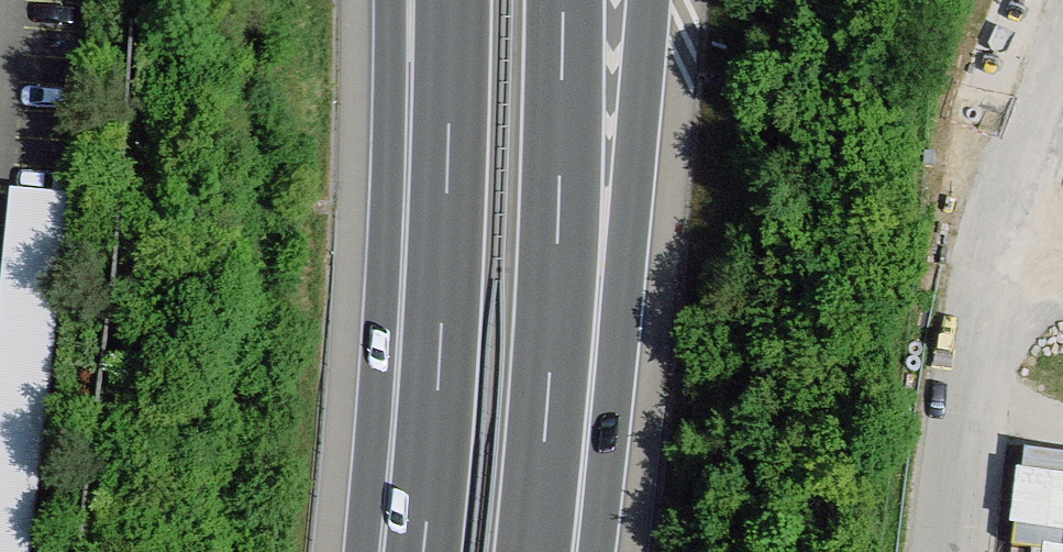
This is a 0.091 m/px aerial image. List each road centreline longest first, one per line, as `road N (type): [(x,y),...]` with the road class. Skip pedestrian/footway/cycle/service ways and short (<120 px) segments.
road 1 (motorway): [(589,551),(647,0)]
road 2 (motorway): [(535,551),(562,203),(565,0)]
road 3 (motorway): [(449,0),(436,361),(420,551)]
road 4 (motorway): [(391,0),(382,551)]
road 5 (residential): [(1032,0),(988,83),(974,175),(988,214),(1017,251),(1062,277)]
road 6 (residential): [(1062,164),(1036,104),(1033,0)]

